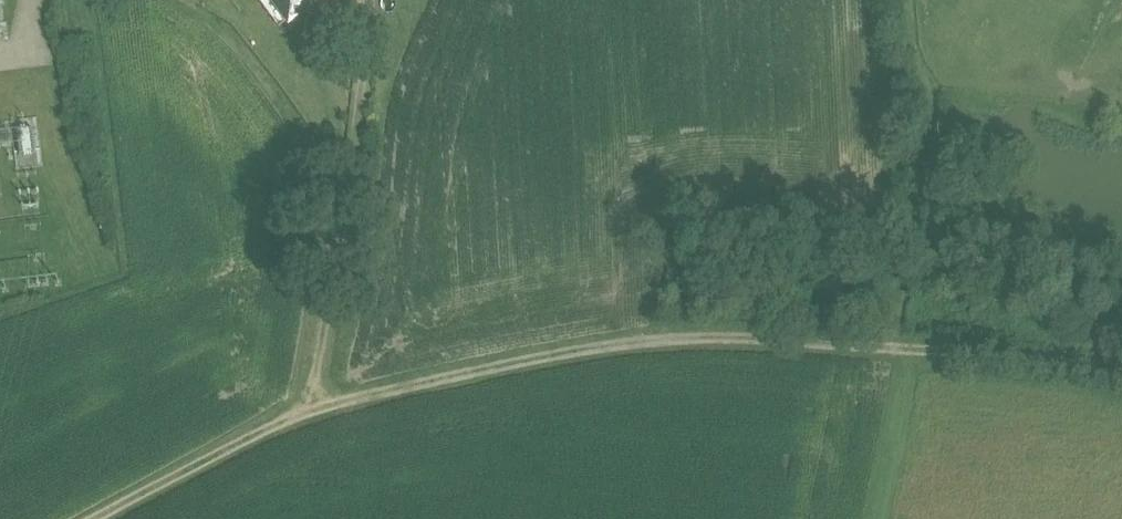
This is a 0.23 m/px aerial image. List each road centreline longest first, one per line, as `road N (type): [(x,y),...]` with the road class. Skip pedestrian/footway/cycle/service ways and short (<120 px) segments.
road 1 (track): [(104,518),(319,403),(743,326),(970,354)]
road 2 (track): [(890,344),(930,103),(909,43),(908,0)]
road 3 (unclassified): [(1121,371),(970,354)]

